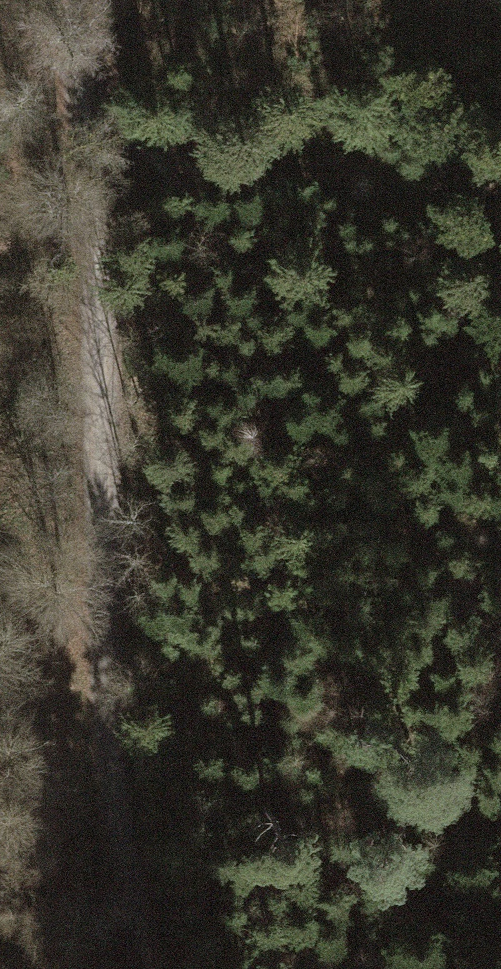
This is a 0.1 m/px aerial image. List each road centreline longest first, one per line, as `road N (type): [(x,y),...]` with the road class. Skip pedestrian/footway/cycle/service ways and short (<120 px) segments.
road 1 (track): [(69,0),(104,319),(114,853),(126,968)]
road 2 (track): [(79,56),(256,277),(448,545),(500,646)]

